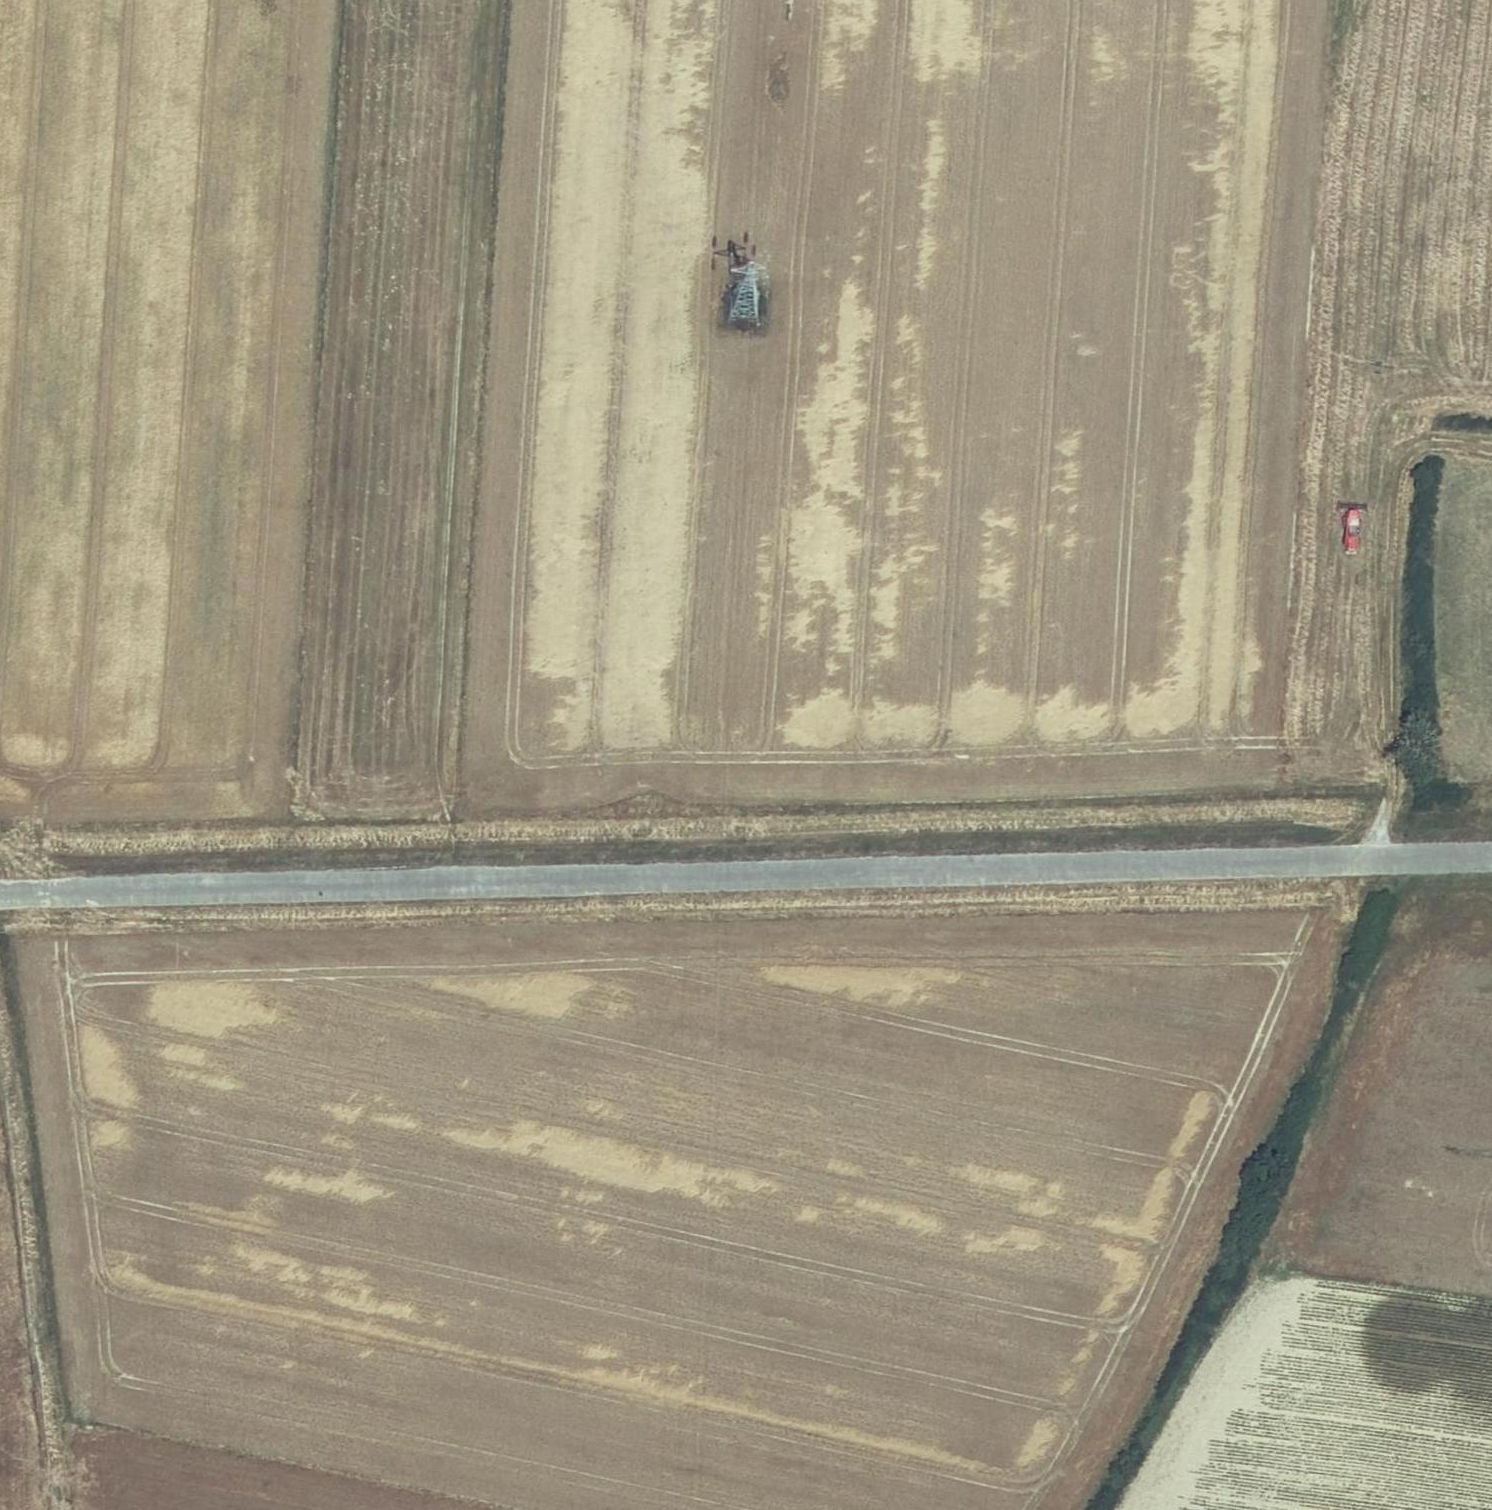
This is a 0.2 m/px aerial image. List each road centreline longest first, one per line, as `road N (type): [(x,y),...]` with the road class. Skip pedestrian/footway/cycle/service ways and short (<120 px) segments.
road 1 (track): [(1491,445),(1413,444),(1403,459),(1391,547),(1381,861)]
road 2 (track): [(0,1019),(59,1509)]

